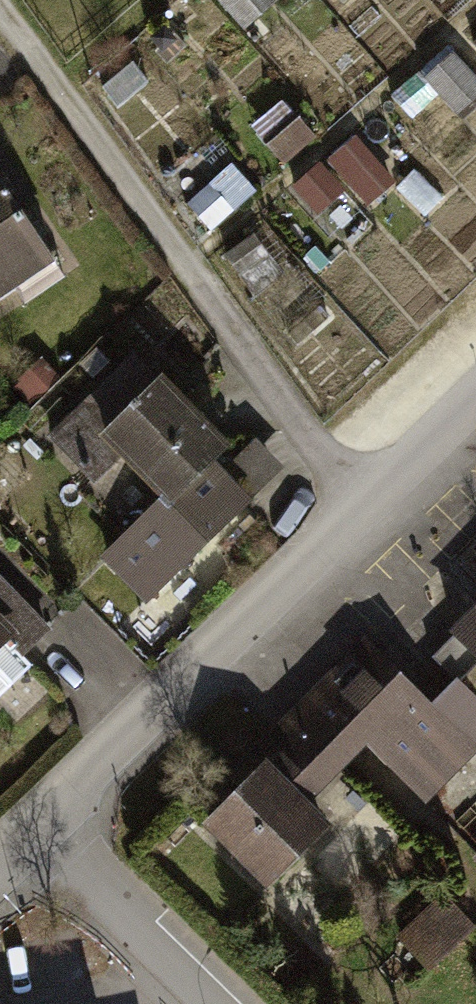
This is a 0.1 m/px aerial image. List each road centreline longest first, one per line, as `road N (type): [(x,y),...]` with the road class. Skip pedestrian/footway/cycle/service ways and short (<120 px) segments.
road 1 (track): [(1,0),(314,446),(365,502)]
road 2 (residential): [(475,393),(35,825)]
road 3 (residential): [(35,825),(217,1003)]

